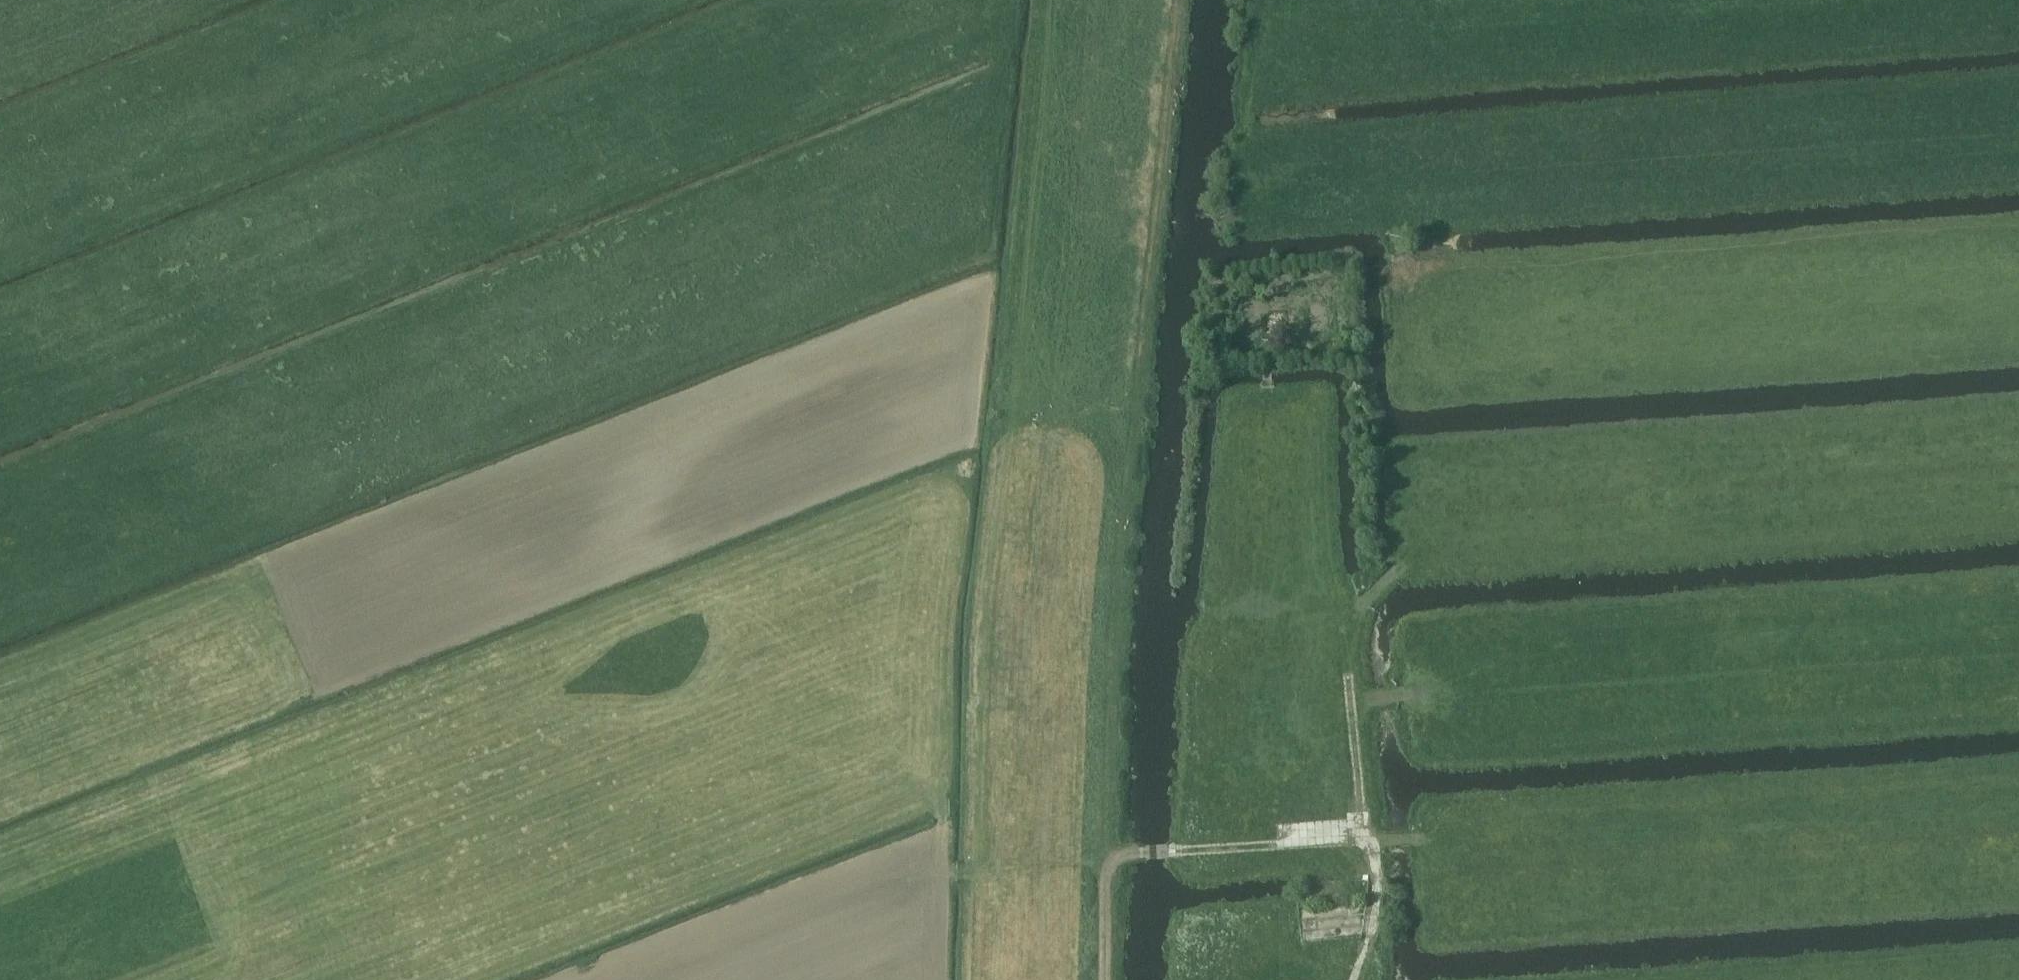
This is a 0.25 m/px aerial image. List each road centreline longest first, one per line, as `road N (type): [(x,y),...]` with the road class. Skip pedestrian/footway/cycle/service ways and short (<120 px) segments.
road 1 (track): [(1105,979),(1107,872),(1121,860),(1372,841),(1352,675),(1356,612),(1411,567)]

